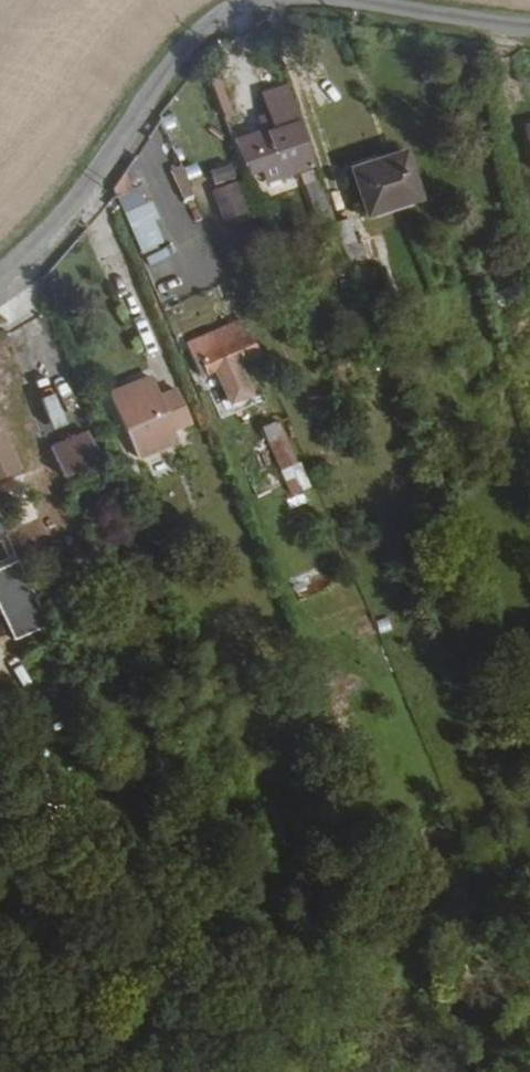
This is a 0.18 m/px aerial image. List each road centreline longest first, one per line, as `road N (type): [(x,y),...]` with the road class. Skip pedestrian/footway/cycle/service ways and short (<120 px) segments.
road 1 (residential): [(256,0),(211,23),(38,245),(0,279)]
road 2 (residential): [(529,26),(341,0)]

